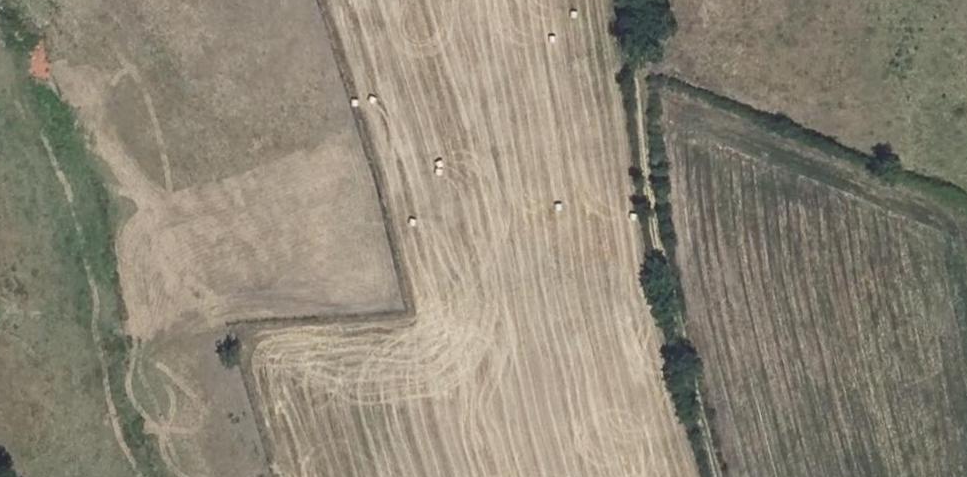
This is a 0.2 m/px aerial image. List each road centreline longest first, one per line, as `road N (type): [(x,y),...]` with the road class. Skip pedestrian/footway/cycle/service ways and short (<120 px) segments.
road 1 (track): [(628,0),(660,259),(720,476)]

